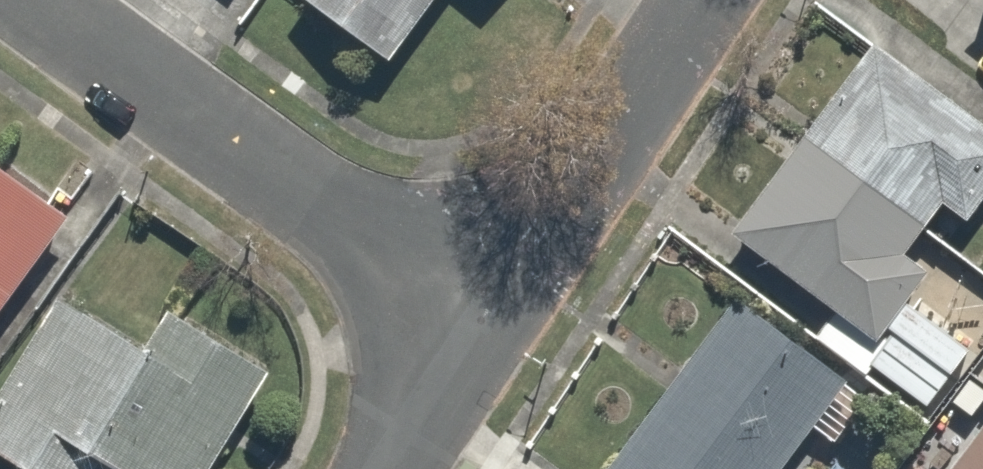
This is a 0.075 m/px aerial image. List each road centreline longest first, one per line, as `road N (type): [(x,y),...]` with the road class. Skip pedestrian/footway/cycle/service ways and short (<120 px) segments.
road 1 (residential): [(475,329),(30,0)]
road 2 (residential): [(700,0),(475,329)]
road 3 (residential): [(475,329),(391,468)]

